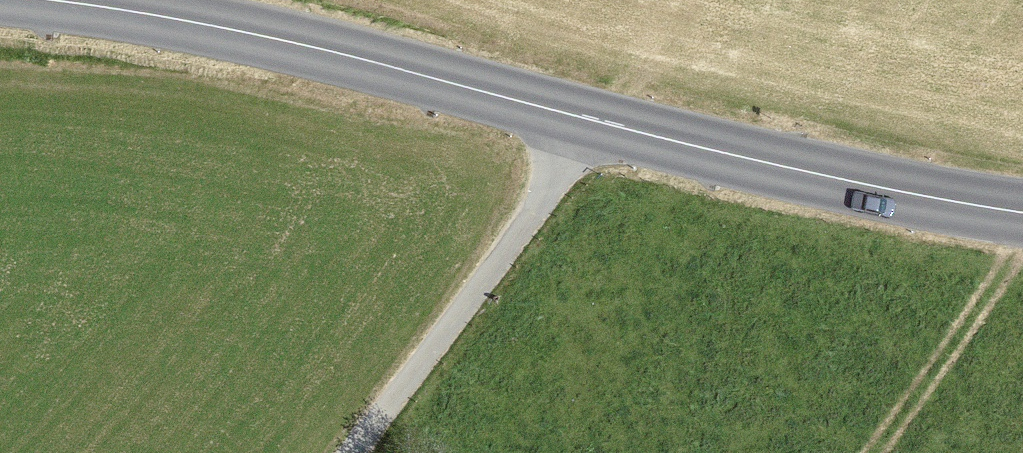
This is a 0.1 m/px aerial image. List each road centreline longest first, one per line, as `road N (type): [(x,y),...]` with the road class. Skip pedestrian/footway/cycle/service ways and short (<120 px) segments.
road 1 (tertiary): [(1022,212),(694,146),(324,49),(53,0)]
road 2 (track): [(353,452),(538,207),(575,115)]

